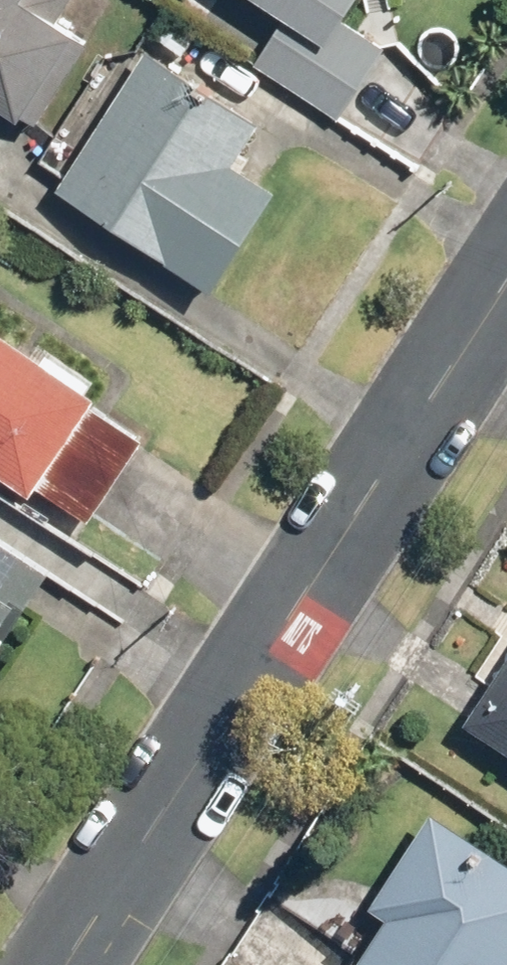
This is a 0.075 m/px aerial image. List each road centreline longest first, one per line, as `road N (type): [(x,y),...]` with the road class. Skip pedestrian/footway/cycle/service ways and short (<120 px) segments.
road 1 (tertiary): [(63,964),(506,284)]

